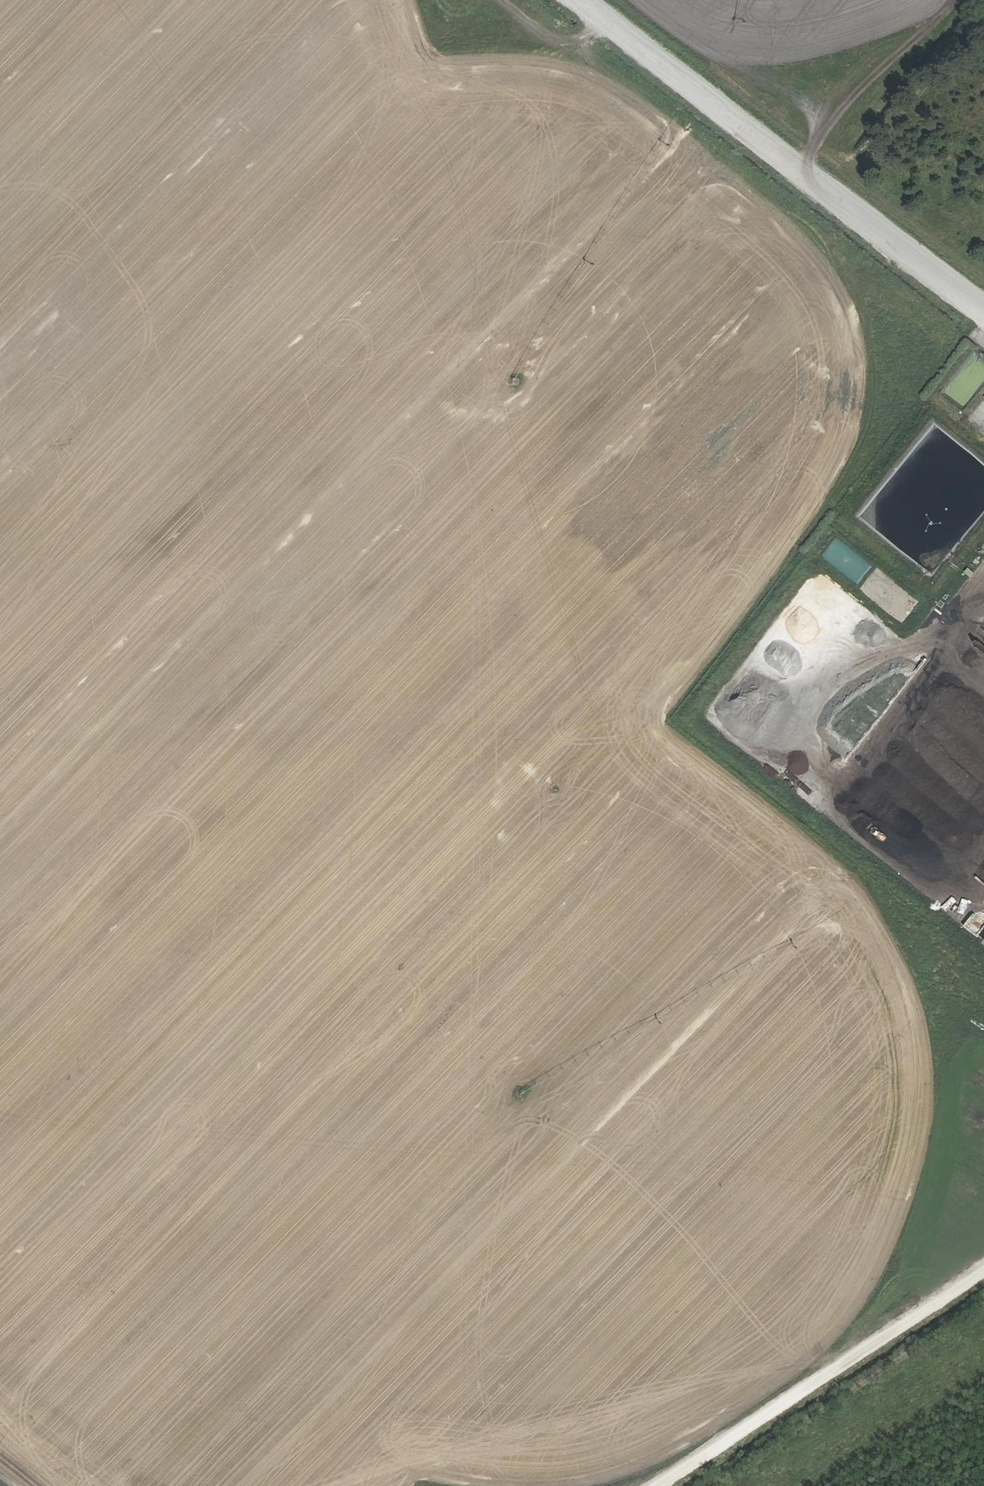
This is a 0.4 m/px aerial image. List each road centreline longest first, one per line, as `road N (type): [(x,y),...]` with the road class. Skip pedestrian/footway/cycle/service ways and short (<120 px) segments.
road 1 (track): [(983,317),(579,0)]
road 2 (track): [(983,1274),(663,1485)]

